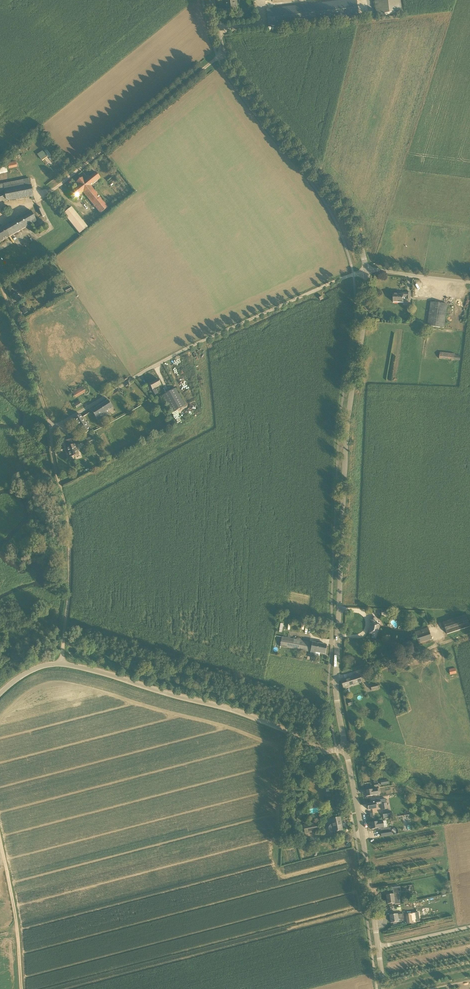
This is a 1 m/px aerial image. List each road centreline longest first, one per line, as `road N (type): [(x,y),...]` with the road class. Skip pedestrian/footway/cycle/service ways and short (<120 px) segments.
road 1 (tertiary): [(348,758),(337,683),(346,410),(366,271)]
road 2 (unclassified): [(53,443),(51,428),(165,360),(366,271)]
road 3 (unclassified): [(348,758),(252,716),(58,664)]
road 4 (unclassified): [(223,52),(41,199),(0,209)]
road 5 (tertiary): [(366,271),(348,216),(253,101),(223,52)]
road 6 (track): [(58,664),(70,577),(53,443)]
road 7 (tertiary): [(378,951),(348,758)]
road 8 (track): [(0,280),(51,428)]
road 9 (track): [(0,837),(22,988)]
road 10 (track): [(469,638),(337,683)]

